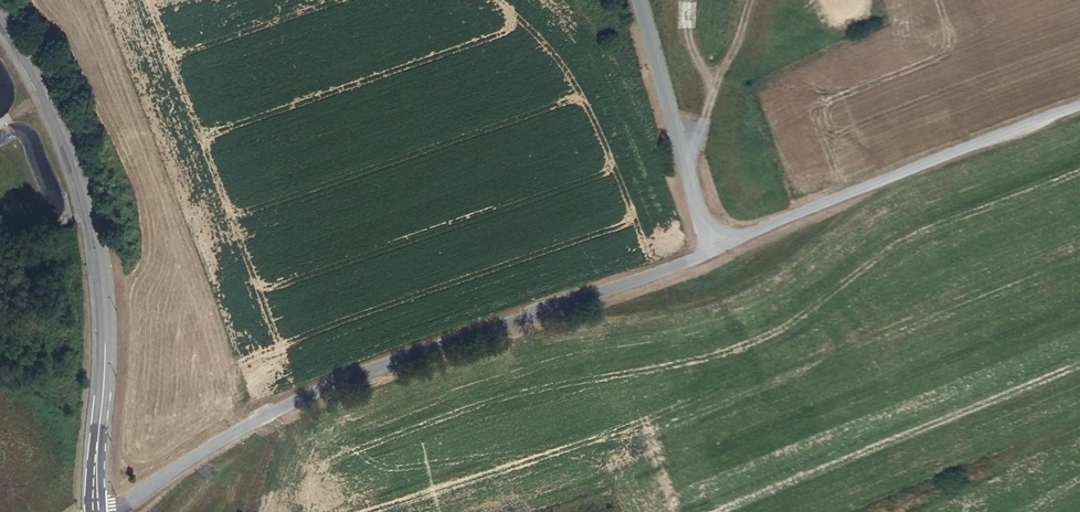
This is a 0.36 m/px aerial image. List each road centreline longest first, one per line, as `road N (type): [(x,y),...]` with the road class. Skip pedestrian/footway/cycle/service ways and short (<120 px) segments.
road 1 (unclassified): [(112,511),(286,400),(700,259)]
road 2 (tertiary): [(94,511),(104,369),(94,237),(69,148),(0,16)]
road 3 (unclassified): [(700,259),(1079,108)]
road 4 (unclassified): [(700,259),(633,0)]

